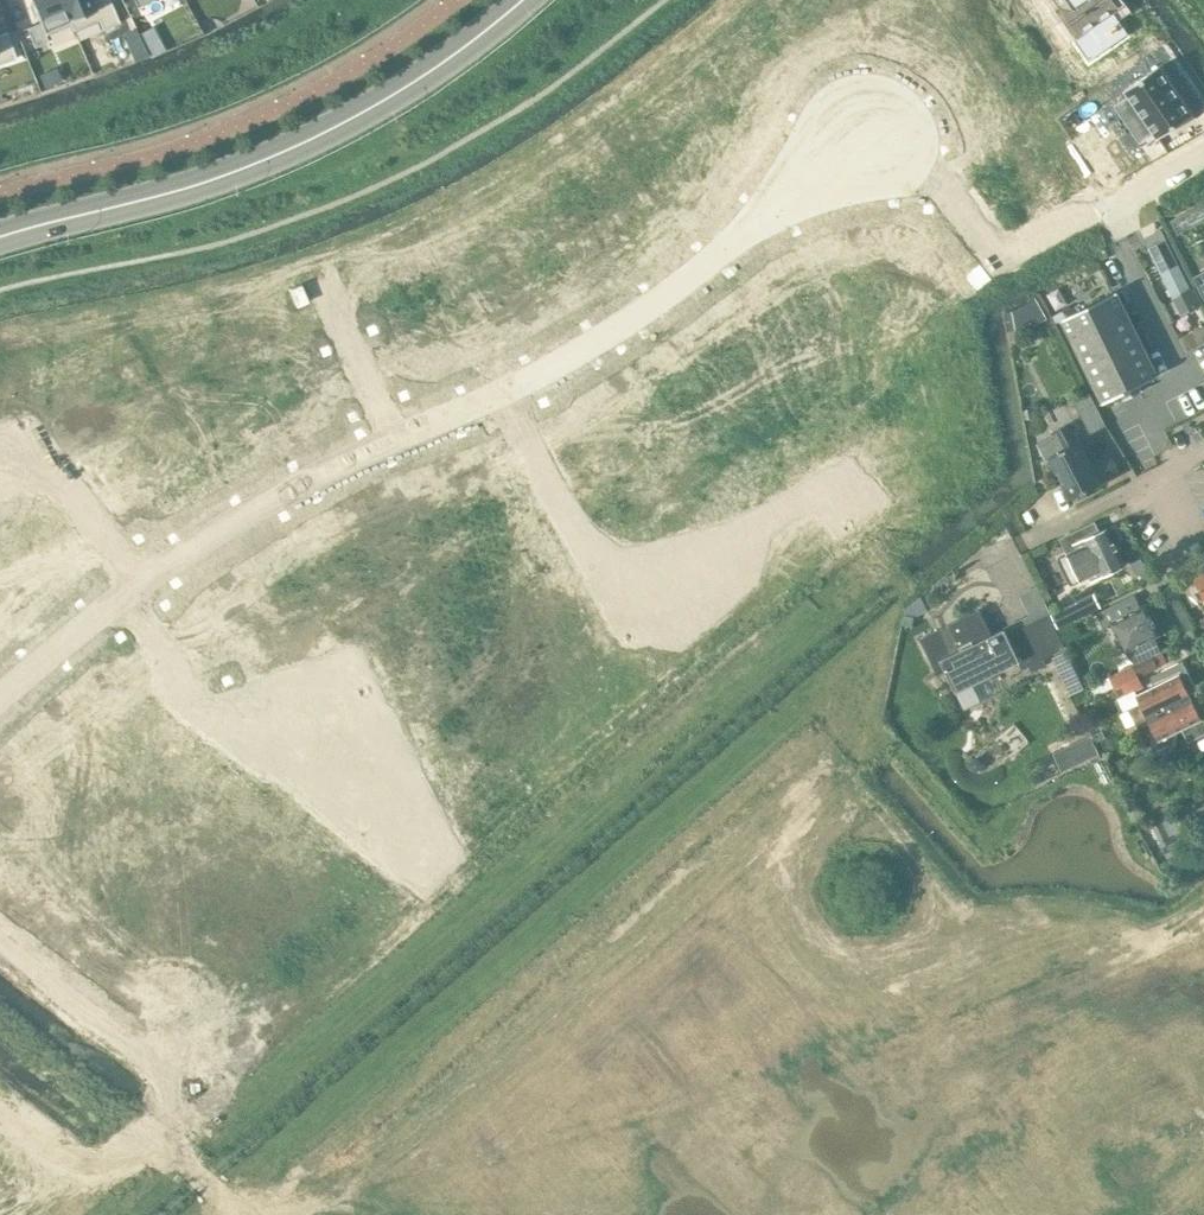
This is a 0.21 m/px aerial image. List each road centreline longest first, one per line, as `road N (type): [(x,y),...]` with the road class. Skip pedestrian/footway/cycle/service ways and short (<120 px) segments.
road 1 (secondary): [(0,234),(275,153),(452,54),(514,0)]
road 2 (residential): [(871,468),(775,538),(671,586),(611,586),(504,395)]
road 3 (residential): [(214,712),(417,873),(448,837),(339,663)]
road 4 (residential): [(136,582),(398,436),(504,395)]
road 5 (residential): [(775,200),(904,171),(925,143),(918,105),(886,80),(842,81),(816,122)]
road 6 (residential): [(504,395),(684,279),(775,200)]
road 7 (residential): [(1203,985),(1138,931),(1091,925),(964,942),(903,976)]
road 8 (residential): [(161,1145),(175,1114),(173,1085),(157,1062),(0,936)]
road 9 (track): [(916,155),(983,274),(1108,213)]
road 10 (residential): [(1053,1182),(903,976)]
road 11 (residential): [(873,1009),(721,814)]
road 12 (residential): [(873,1009),(734,1213)]
road 13 (residential): [(541,1024),(652,1008),(686,1050),(634,1093)]
road 14 (residential): [(0,440),(23,434),(136,582)]
road 15 (residential): [(1017,546),(1203,453)]
road 16 (residential): [(0,704),(136,582)]
road 17 (residential): [(634,1093),(734,1213)]
road 18 (residential): [(25,1128),(94,1168),(147,1156),(161,1145)]
road 19 (residential): [(136,582),(214,712)]
road 20 (residential): [(634,1093),(617,1107),(541,1024)]
road 21 (residential): [(339,663),(214,712)]

